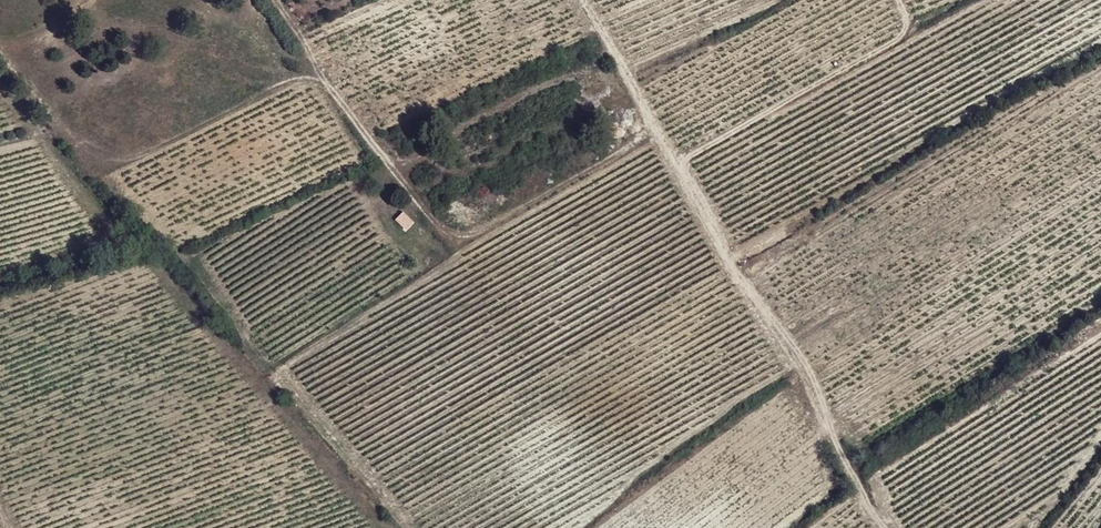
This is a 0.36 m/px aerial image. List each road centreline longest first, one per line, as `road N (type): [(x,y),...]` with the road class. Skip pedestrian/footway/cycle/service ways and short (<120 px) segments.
road 1 (track): [(889,527),(850,480),(792,351),(730,265),(651,127),(474,236),(439,228),(268,0)]
road 2 (track): [(0,57),(89,153),(124,165),(283,85),(313,81),(362,128)]
road 3 (track): [(677,167),(693,150),(894,42),(908,17),(900,0)]
road 4 (residential): [(577,0),(651,127)]

